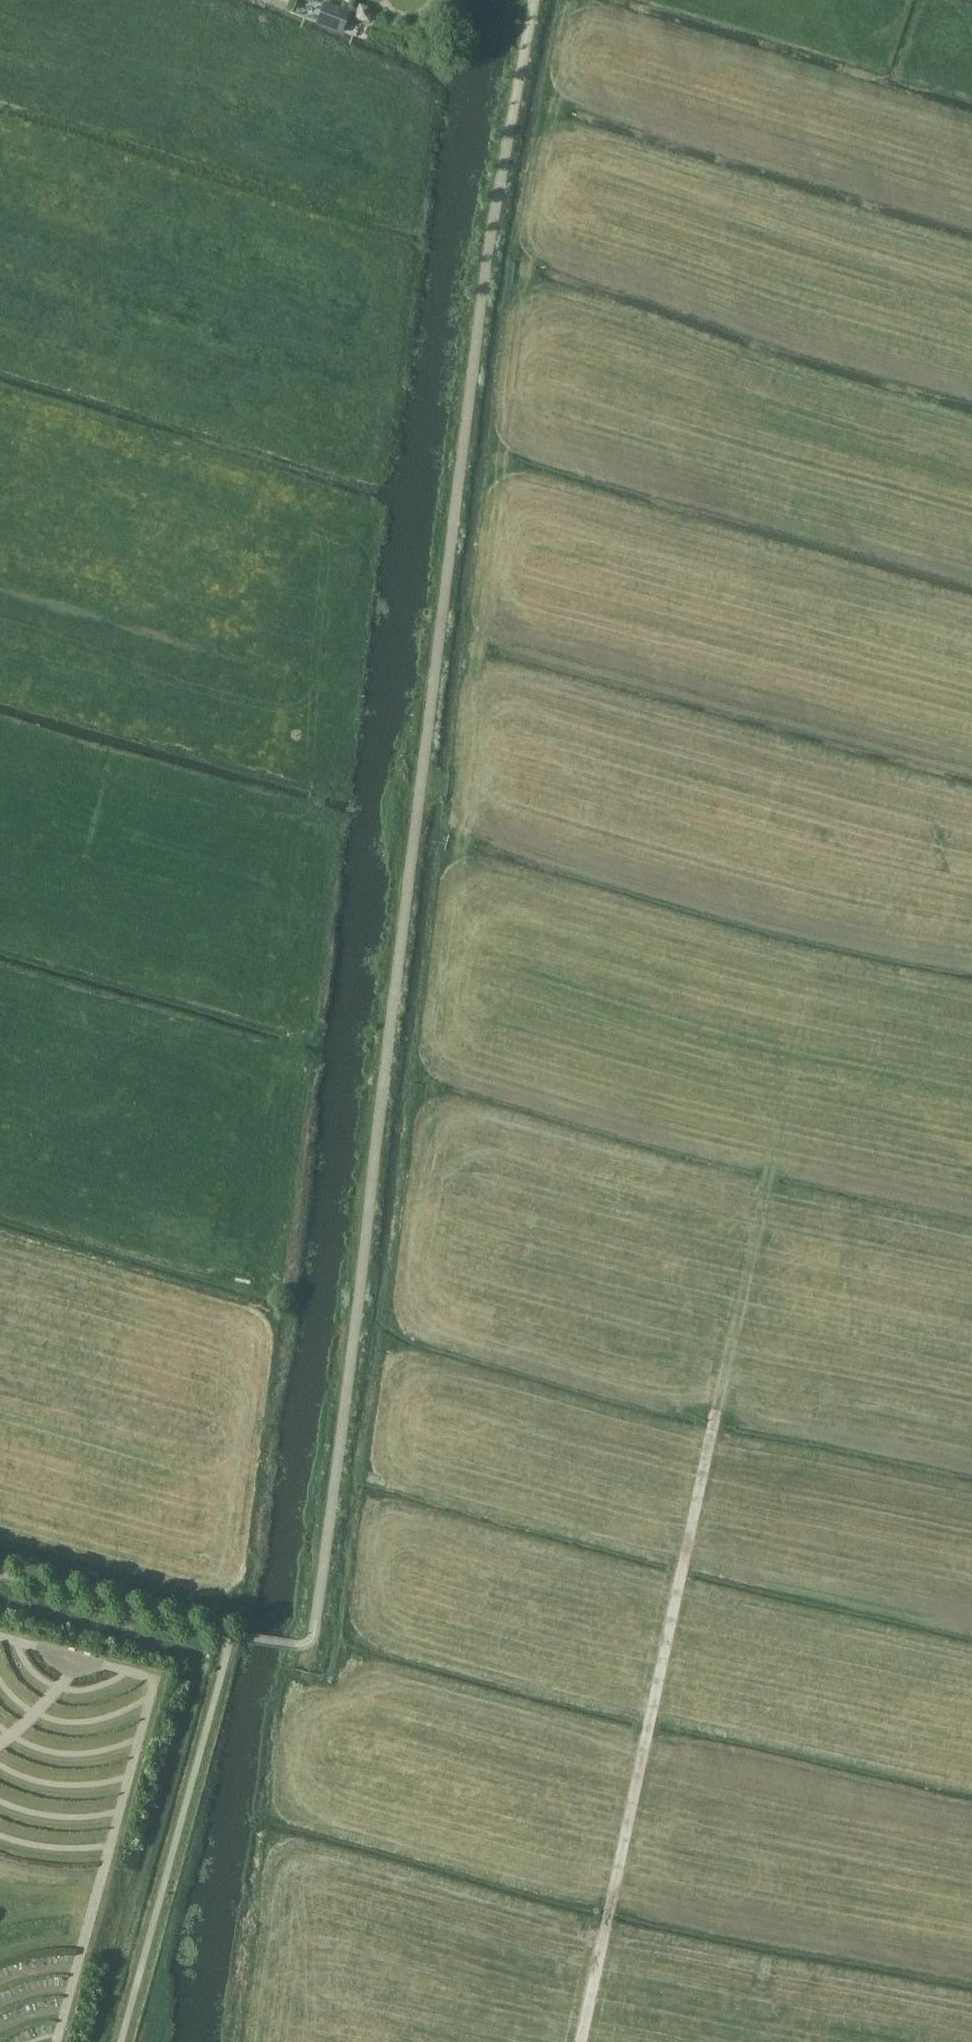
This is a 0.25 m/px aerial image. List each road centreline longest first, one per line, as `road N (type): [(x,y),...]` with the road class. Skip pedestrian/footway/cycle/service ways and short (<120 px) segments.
road 1 (track): [(774,1156),(584,2041)]

